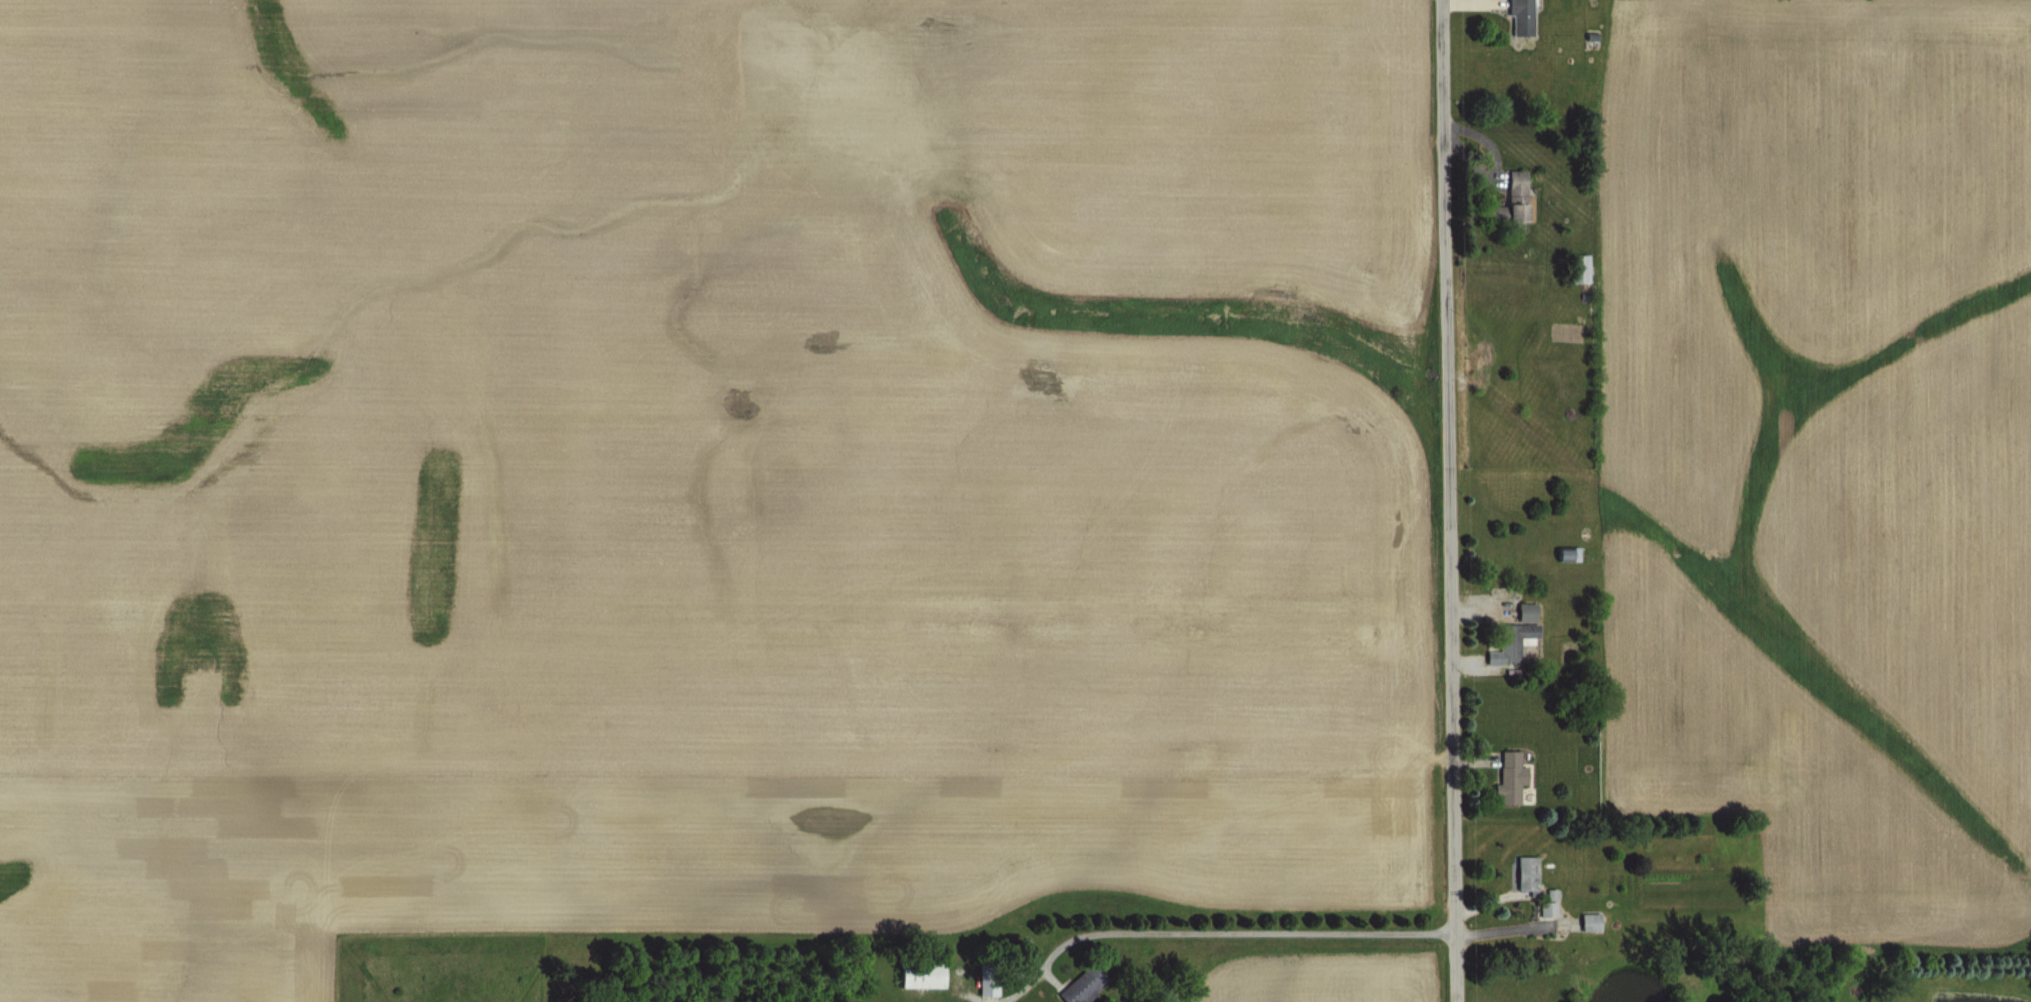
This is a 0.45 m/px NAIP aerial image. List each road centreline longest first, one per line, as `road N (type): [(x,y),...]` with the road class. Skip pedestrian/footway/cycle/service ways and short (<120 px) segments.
road 1 (residential): [(1453,1001),(1444,0)]

